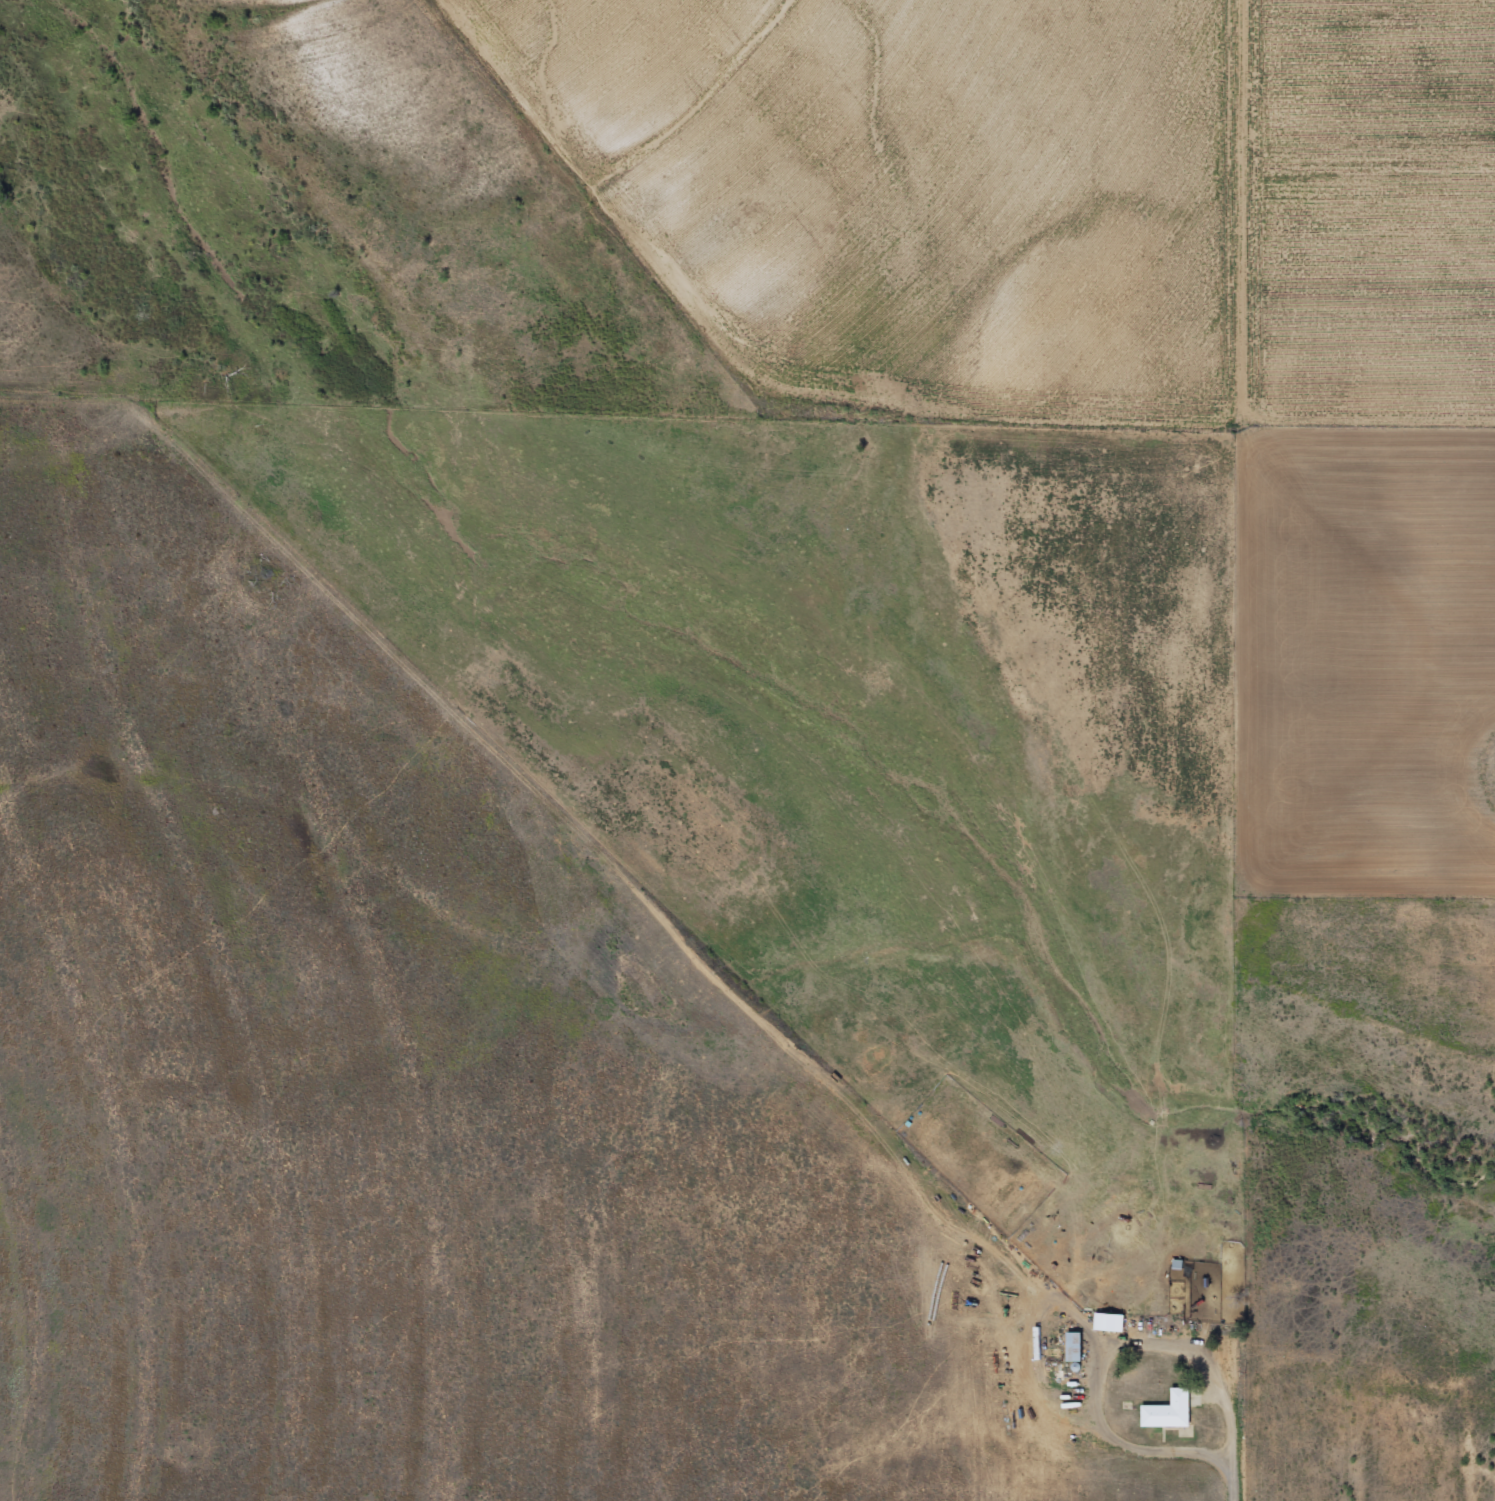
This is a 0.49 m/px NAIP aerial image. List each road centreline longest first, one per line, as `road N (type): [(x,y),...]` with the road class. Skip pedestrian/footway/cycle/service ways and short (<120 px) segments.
road 1 (residential): [(1247,1500),(1241,1424),(1222,1381),(1169,1334)]

